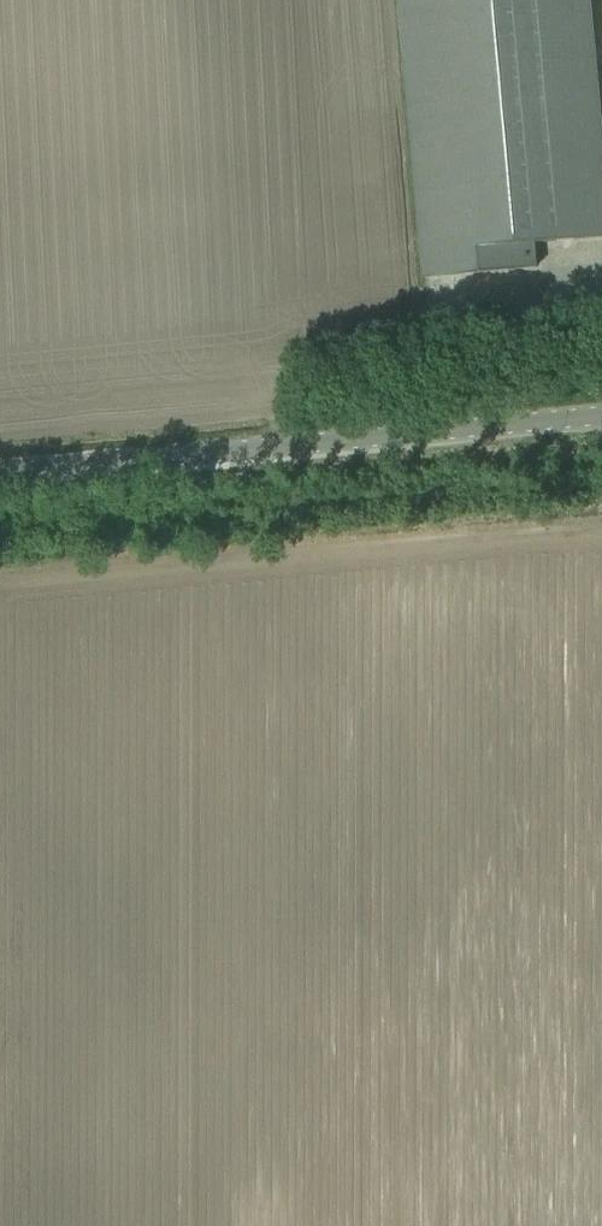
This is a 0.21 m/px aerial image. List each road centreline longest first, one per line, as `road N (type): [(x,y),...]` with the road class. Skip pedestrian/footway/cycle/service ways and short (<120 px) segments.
road 1 (unclassified): [(0,473),(601,416)]

